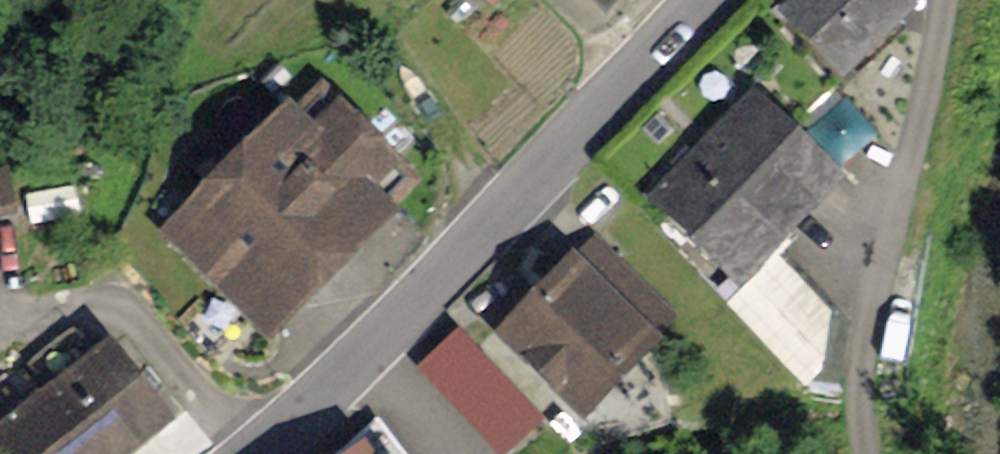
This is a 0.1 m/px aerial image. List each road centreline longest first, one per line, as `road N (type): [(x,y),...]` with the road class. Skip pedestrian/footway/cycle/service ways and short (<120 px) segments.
road 1 (tertiary): [(241,453),(287,418),(699,0)]
road 2 (residential): [(932,0),(856,422),(868,453)]

